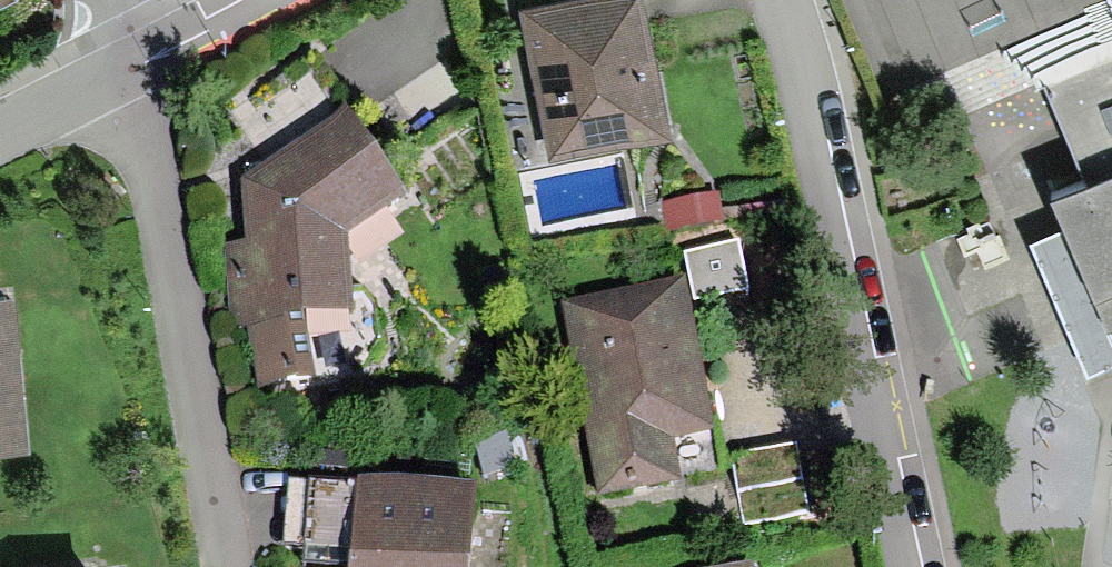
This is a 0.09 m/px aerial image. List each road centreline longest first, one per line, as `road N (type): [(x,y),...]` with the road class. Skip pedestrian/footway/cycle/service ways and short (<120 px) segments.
road 1 (residential): [(906,566),(849,281),(779,0)]
road 2 (residential): [(228,566),(133,101),(119,65)]
road 3 (residential): [(248,0),(119,65)]
road 4 (residential): [(119,65),(0,122)]

